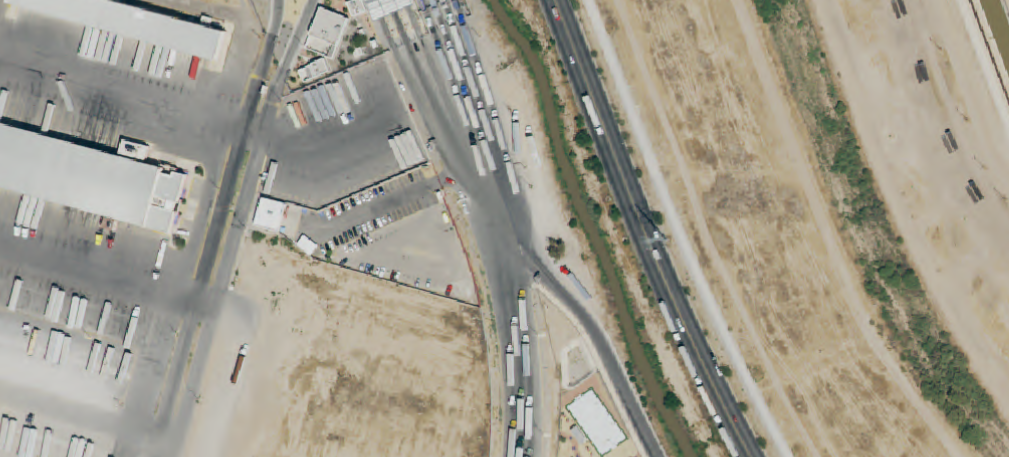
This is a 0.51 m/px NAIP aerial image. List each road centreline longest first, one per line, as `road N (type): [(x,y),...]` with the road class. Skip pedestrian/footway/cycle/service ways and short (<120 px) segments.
road 1 (trunk): [(750,456),(668,285),(553,0)]
road 2 (secondary): [(495,230),(596,333),(658,456)]
road 3 (primary): [(379,16),(471,209),(495,230)]
road 4 (primary): [(495,230),(406,5)]
road 5 (primary): [(392,11),(486,223)]
road 6 (primary): [(491,217),(486,171),(413,3)]
road 7 (secondary): [(495,230),(514,319),(520,456)]

